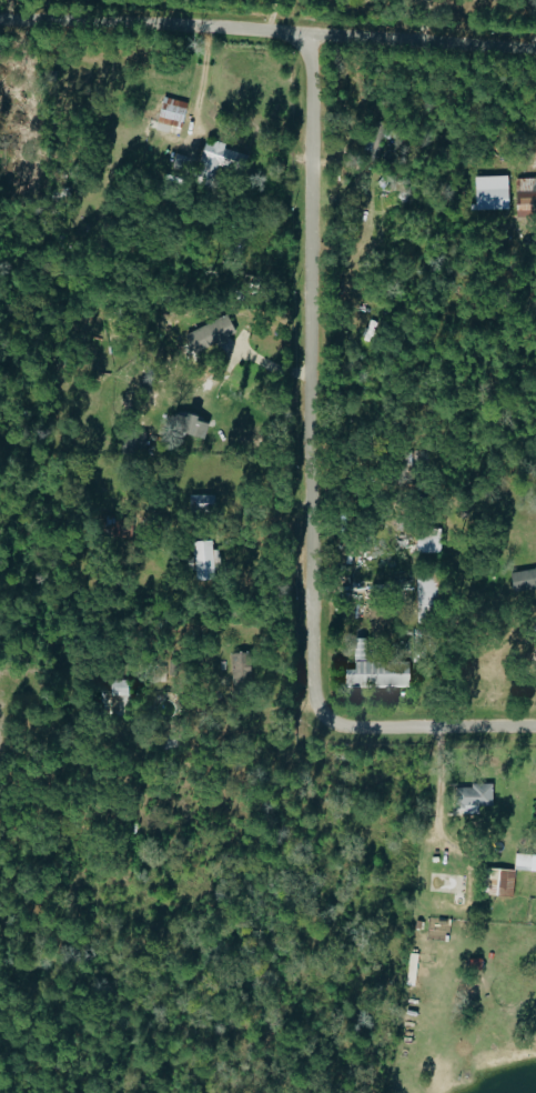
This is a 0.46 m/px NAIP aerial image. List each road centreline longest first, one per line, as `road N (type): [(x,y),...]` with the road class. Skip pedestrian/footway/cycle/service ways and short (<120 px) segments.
road 1 (residential): [(318,724),(309,285),(313,36)]
road 2 (residential): [(535,52),(0,26)]
road 3 (residential): [(535,723),(318,724)]

